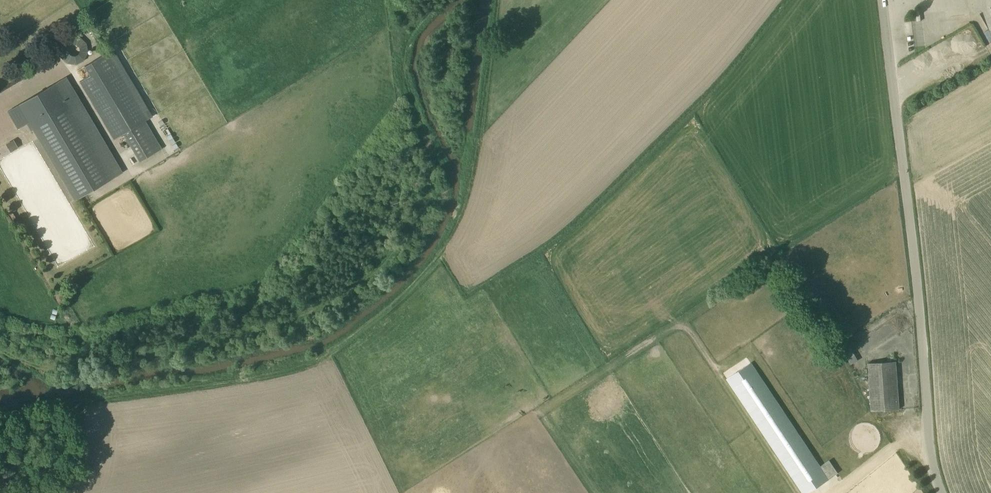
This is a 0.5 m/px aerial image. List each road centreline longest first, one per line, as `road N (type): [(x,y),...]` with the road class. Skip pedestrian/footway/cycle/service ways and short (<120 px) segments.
road 1 (track): [(500,0),(472,175),(442,259),(372,329),(336,357),(251,380),(0,411)]
road 2 (unclassified): [(945,492),(932,464),(920,286),(881,0)]
road 3 (track): [(90,362),(0,199)]

